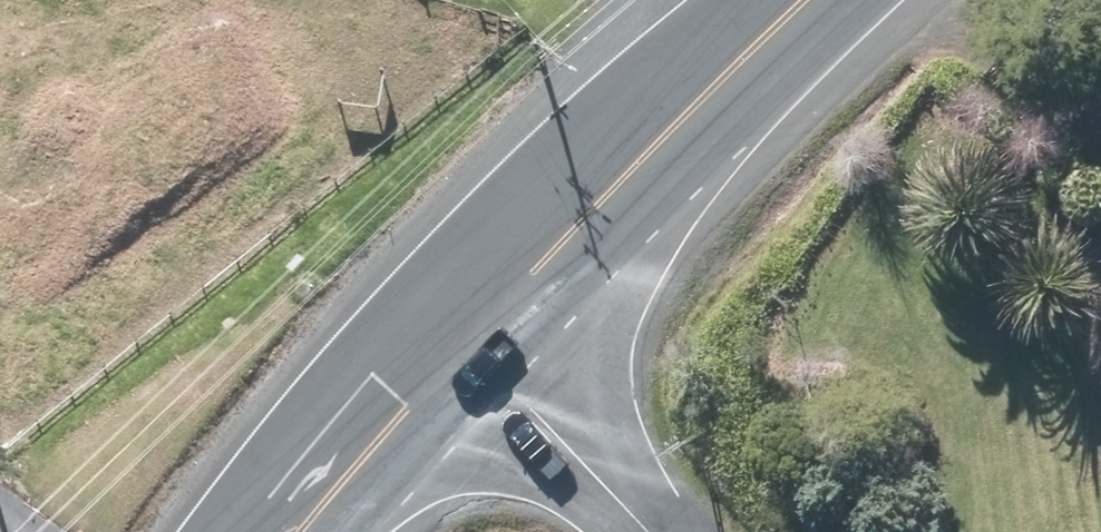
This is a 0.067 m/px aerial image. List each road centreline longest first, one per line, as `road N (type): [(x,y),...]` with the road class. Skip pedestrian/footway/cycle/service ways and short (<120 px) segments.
road 1 (secondary): [(440,325),(808,0)]
road 2 (unclassified): [(440,325),(649,531)]
road 3 (secondary): [(281,531),(440,325)]

